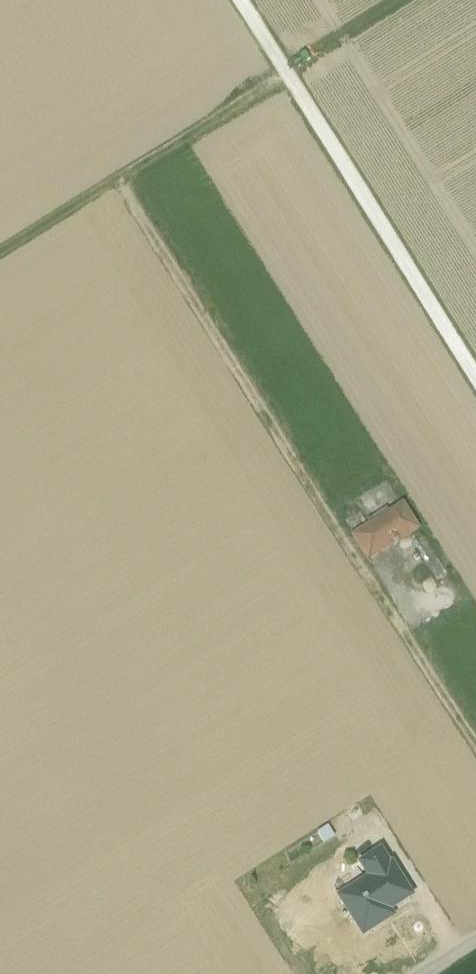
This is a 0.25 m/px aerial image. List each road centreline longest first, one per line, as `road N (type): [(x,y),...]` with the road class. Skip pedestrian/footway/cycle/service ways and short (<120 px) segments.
road 1 (track): [(115,179),(475,748)]
road 2 (track): [(404,0),(0,250)]
road 3 (unclassified): [(475,373),(239,0)]

